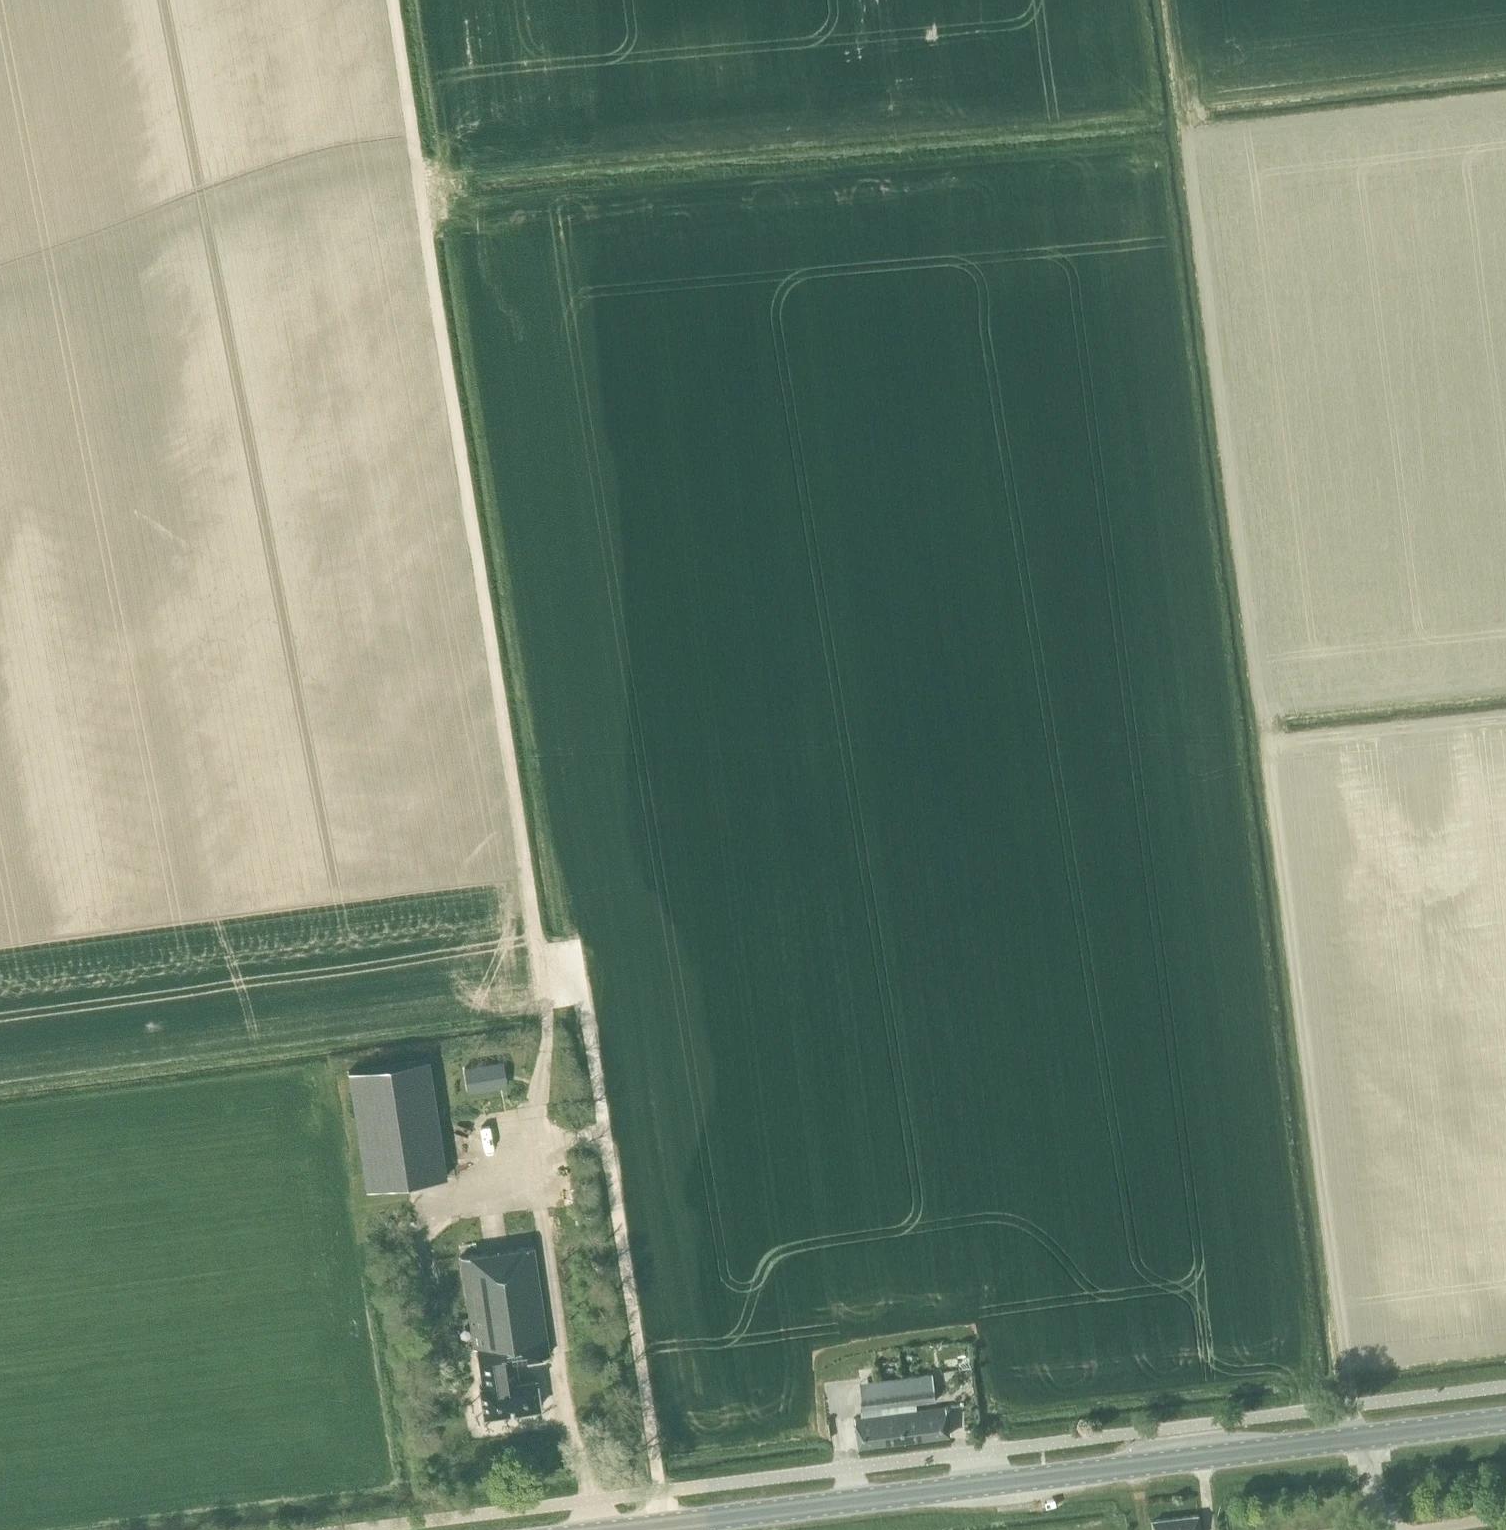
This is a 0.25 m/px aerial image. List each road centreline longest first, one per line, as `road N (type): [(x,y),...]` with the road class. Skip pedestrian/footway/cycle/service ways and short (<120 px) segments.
road 1 (primary): [(617,1529),(1505,1419)]

